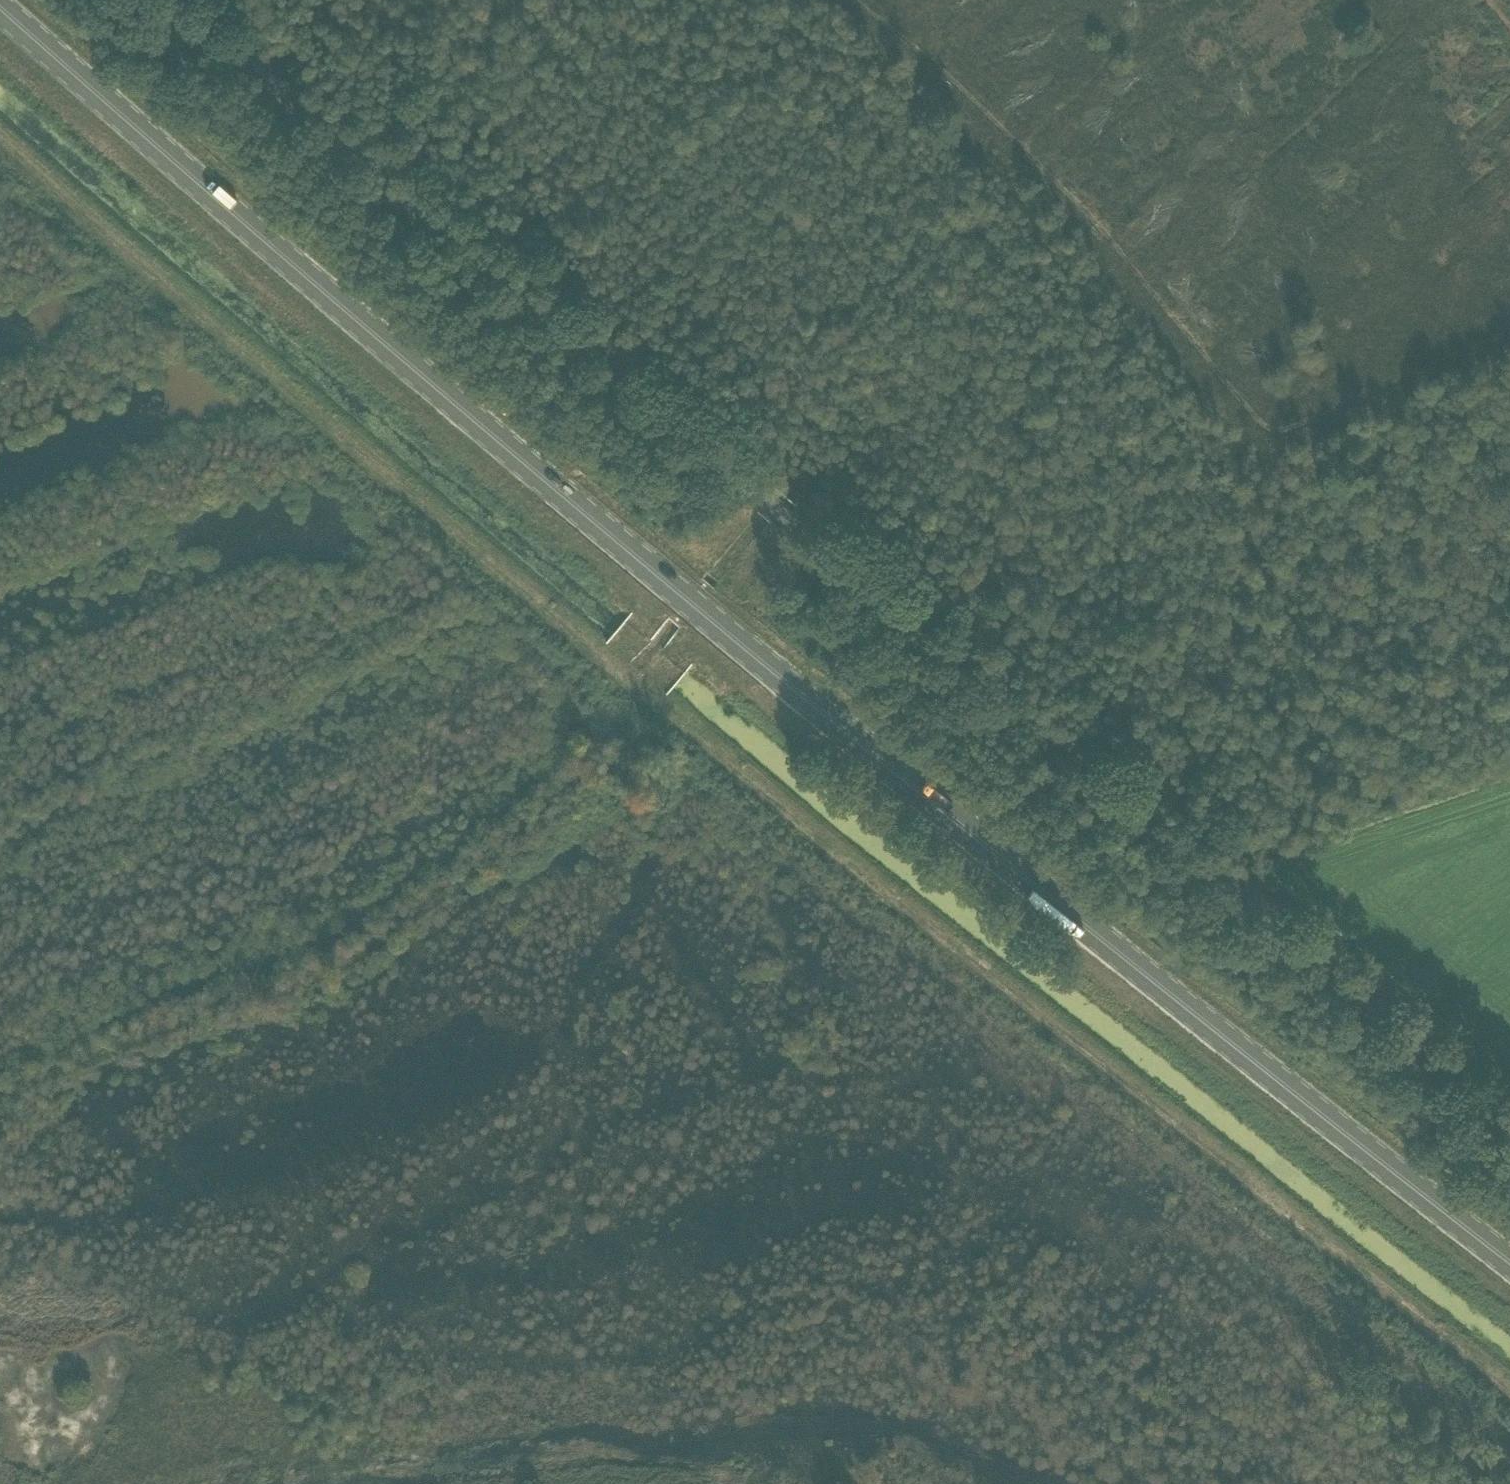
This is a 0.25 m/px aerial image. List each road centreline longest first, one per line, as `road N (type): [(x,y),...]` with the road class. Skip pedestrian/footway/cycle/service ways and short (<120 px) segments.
road 1 (primary): [(1509,1261),(926,798),(0,5)]
road 2 (track): [(1509,1388),(678,719),(0,140)]
road 3 (unclassified): [(1509,1128),(176,0)]

